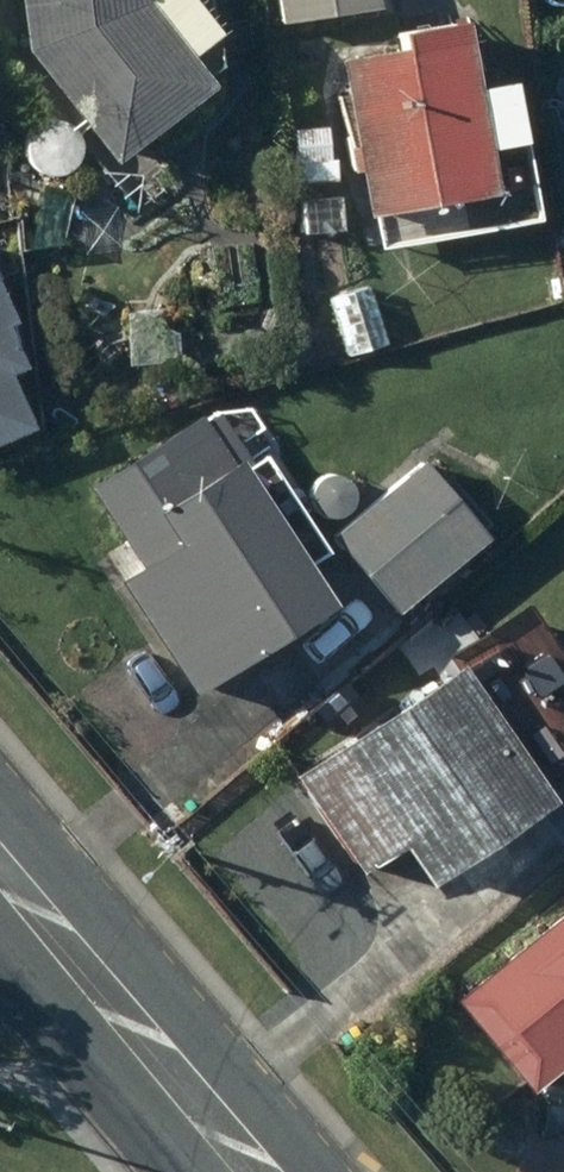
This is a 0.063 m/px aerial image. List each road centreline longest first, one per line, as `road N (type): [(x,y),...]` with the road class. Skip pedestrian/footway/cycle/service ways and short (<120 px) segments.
road 1 (secondary): [(0,866),(259,1171)]

